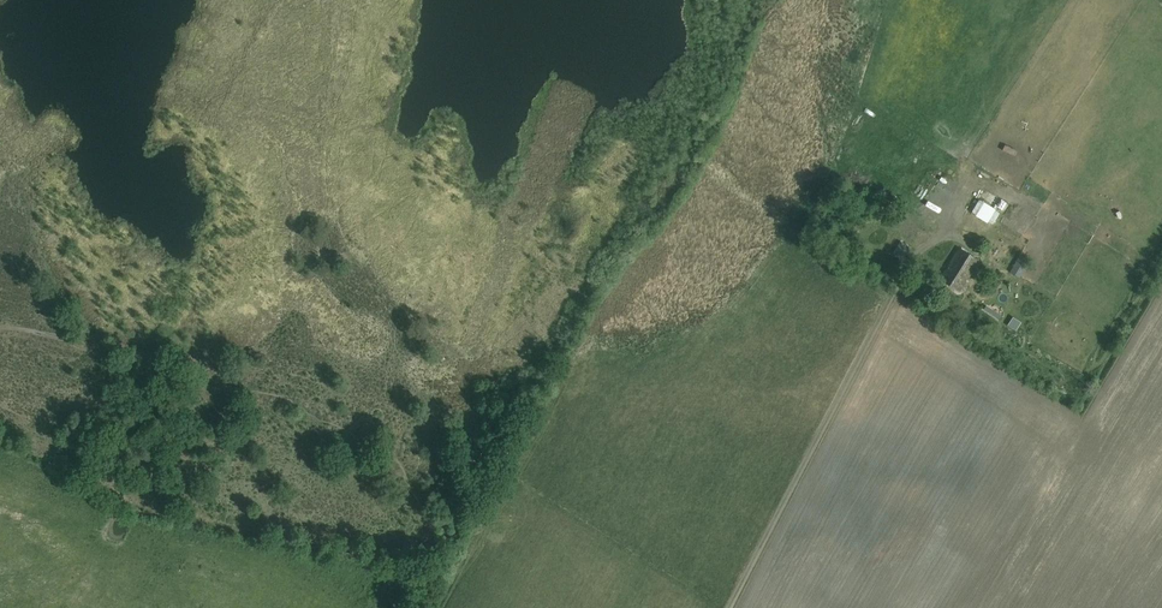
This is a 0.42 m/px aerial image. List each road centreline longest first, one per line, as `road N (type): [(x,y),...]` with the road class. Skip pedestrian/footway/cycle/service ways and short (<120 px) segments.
road 1 (track): [(898,276),(729,607)]

